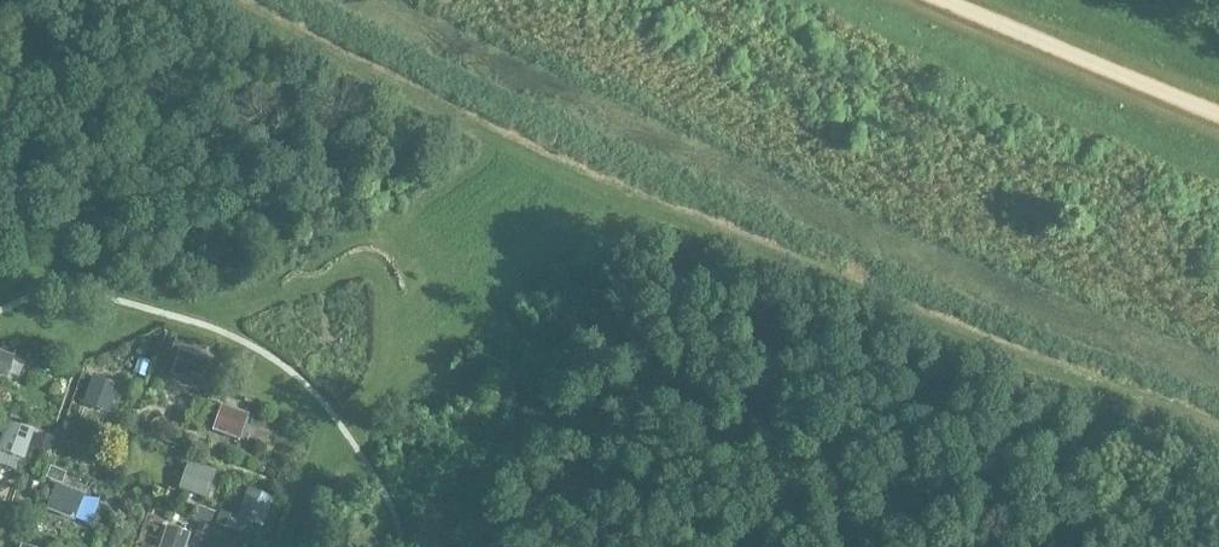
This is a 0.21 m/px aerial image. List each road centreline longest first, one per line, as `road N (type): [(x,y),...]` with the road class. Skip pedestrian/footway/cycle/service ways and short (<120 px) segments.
road 1 (track): [(1218,121),(929,0)]

